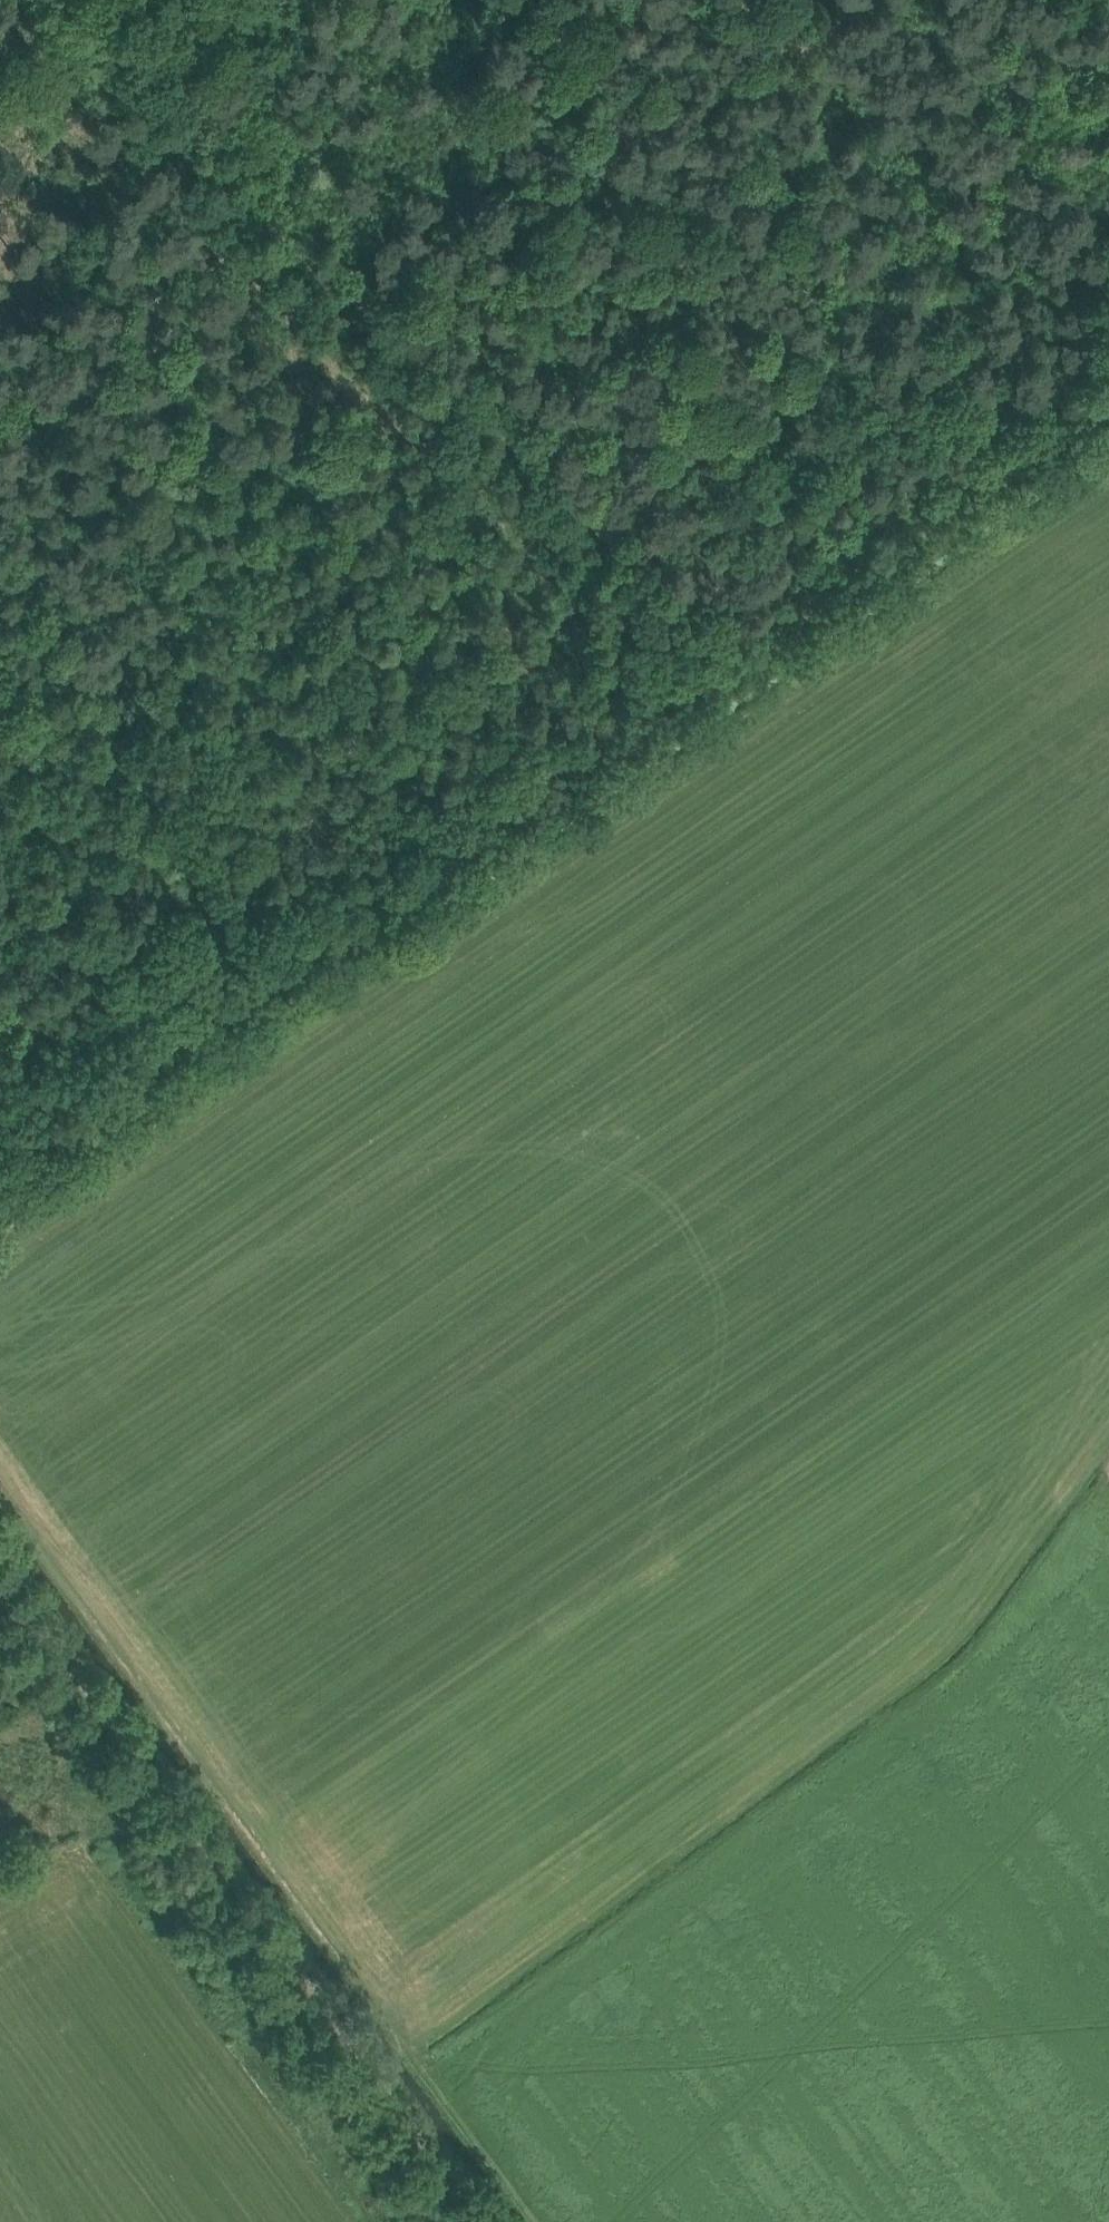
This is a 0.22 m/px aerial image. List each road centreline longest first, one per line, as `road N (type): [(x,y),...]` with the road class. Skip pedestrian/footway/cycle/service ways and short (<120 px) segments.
road 1 (track): [(1108,420),(0,1191)]

